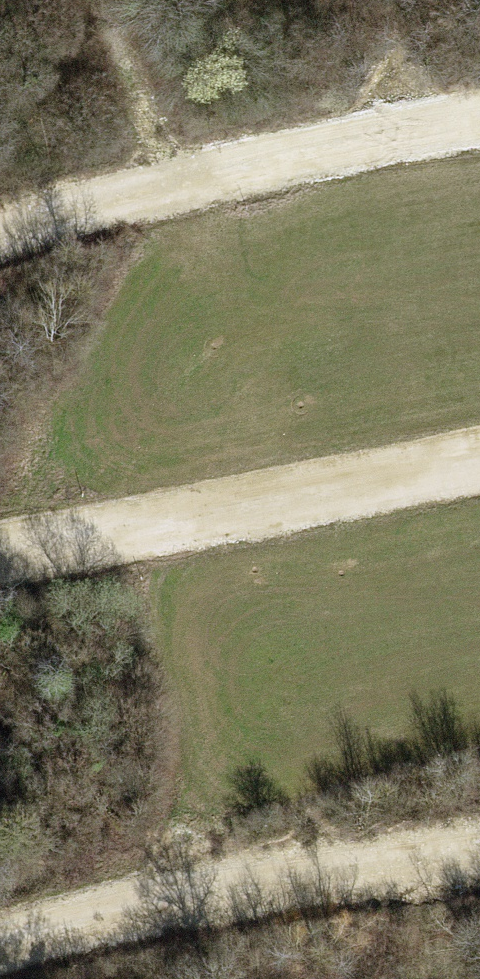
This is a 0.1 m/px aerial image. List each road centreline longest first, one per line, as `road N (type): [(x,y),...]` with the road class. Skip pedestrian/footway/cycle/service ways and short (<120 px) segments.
road 1 (trunk): [(152,0),(308,978)]
road 2 (track): [(0,235),(234,170),(479,128)]
road 3 (track): [(479,461),(0,562)]
road 4 (track): [(0,945),(55,925),(479,864)]

